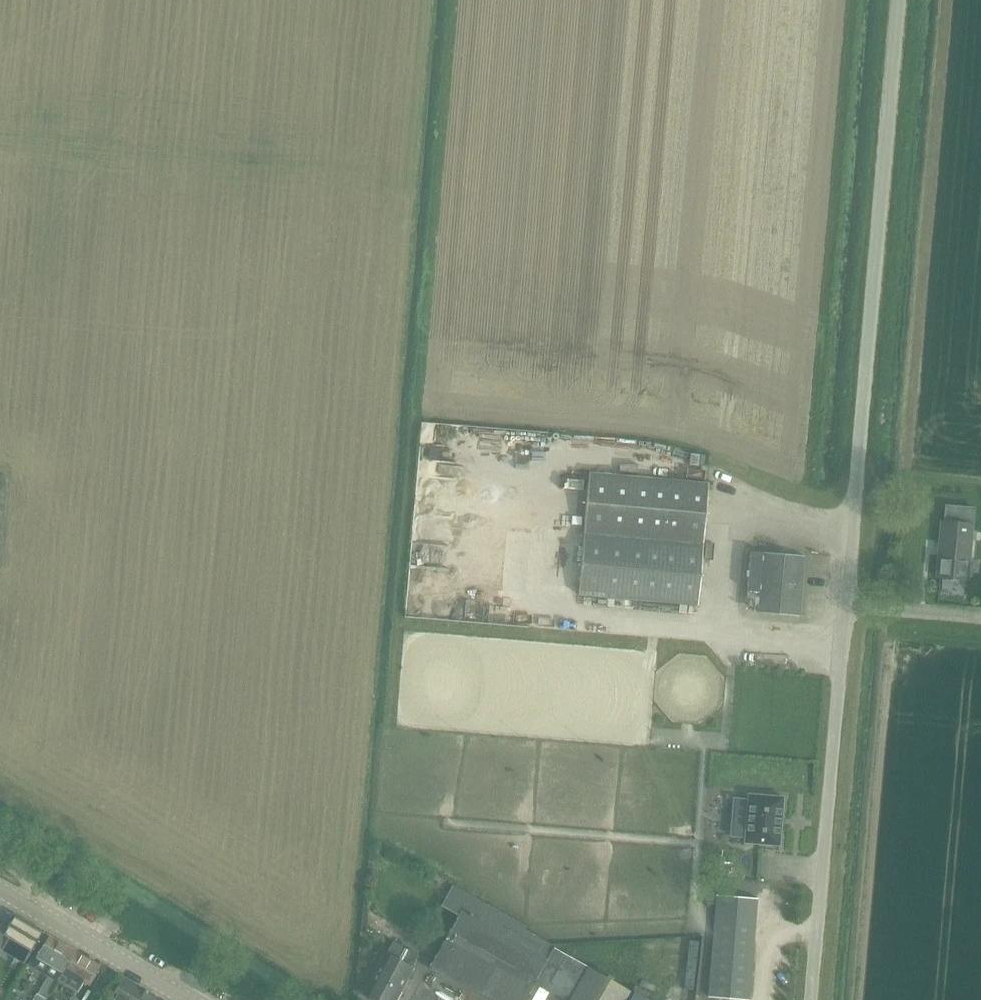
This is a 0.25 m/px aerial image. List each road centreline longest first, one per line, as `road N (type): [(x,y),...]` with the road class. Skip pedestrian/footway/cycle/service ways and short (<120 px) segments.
road 1 (unclassified): [(810,999),(898,0)]
road 2 (tertiary): [(182,999),(0,892)]

